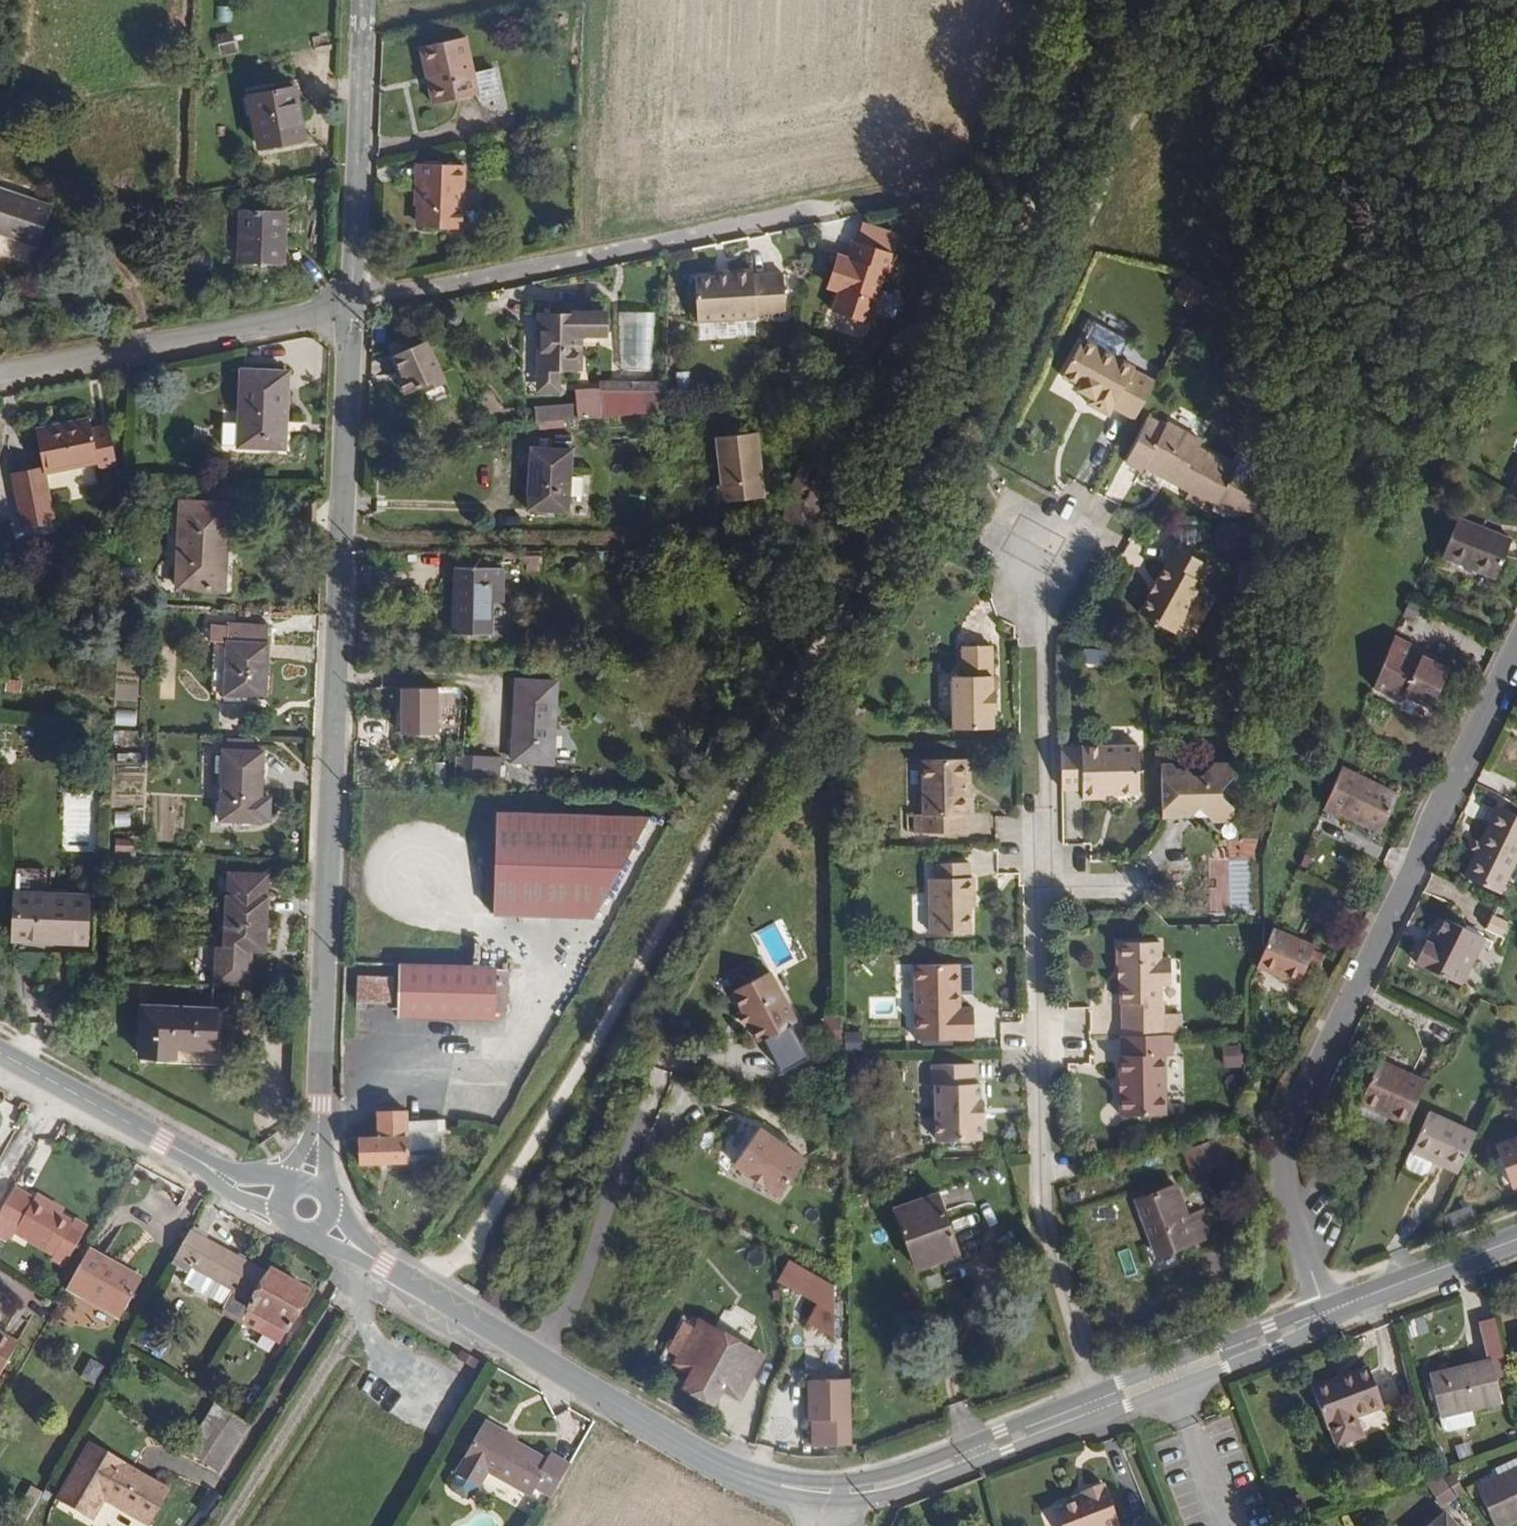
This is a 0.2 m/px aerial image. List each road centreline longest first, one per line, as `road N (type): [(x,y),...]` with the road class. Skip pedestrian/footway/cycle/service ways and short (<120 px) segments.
road 1 (residential): [(354,306),(317,1138),(307,1209)]
road 2 (track): [(1037,538),(1007,522),(981,480),(980,453),(1086,236),(1122,126),(1151,91),(1204,66),(1275,49),(1516,47)]
road 3 (residential): [(1037,538),(1040,1154),(1051,1241),(1103,1402)]
road 4 (secondary): [(1103,1402),(882,1485),(807,1491),(747,1476),(701,1454),(384,1269)]
road 5 (residential): [(1324,1315),(1278,1154),(1516,653)]
road 6 (residential): [(967,179),(354,306)]
road 7 (residential): [(354,306),(0,371)]
road 8 (residential): [(363,0),(354,306)]
road 9 (track): [(359,1310),(229,1525)]
road 10 (secondary): [(1324,1315),(1103,1402)]
road 11 (secondary): [(207,1166),(0,1054)]
road 12 (secondary): [(1516,1239),(1324,1315)]

